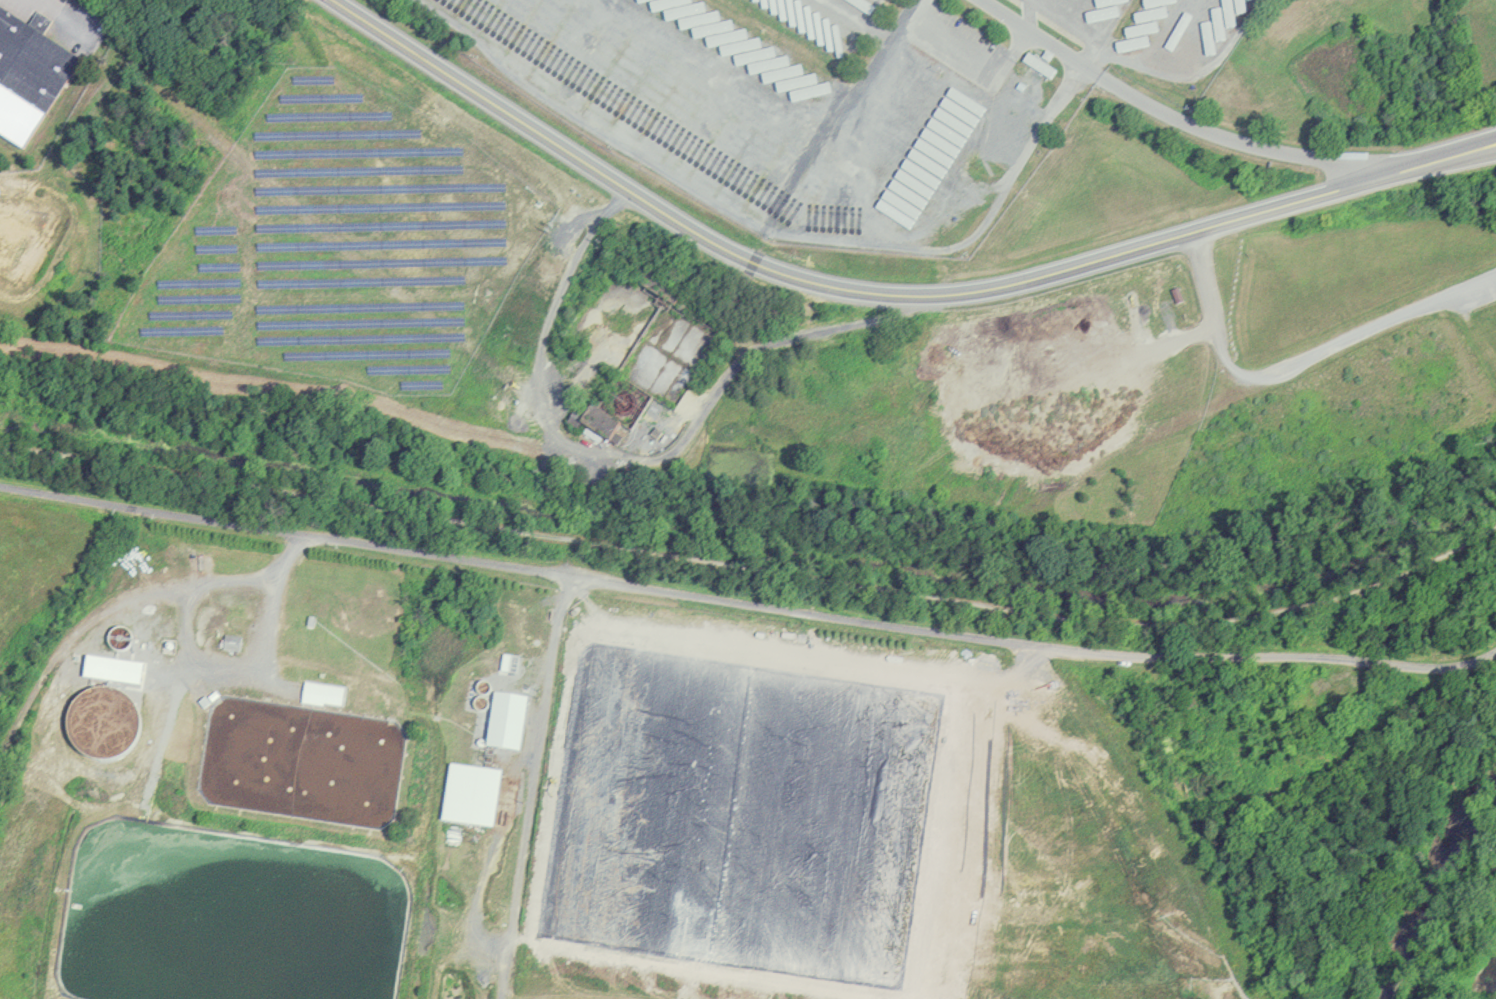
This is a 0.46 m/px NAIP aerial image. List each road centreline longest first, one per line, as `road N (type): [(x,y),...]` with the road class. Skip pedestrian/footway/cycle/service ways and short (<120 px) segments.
road 1 (residential): [(1495,652),(1431,669),(1298,657),(1125,657),(0,485)]
road 2 (residential): [(1495,146),(1023,282),(961,294),(885,295),(815,284),(701,236),(332,0)]

